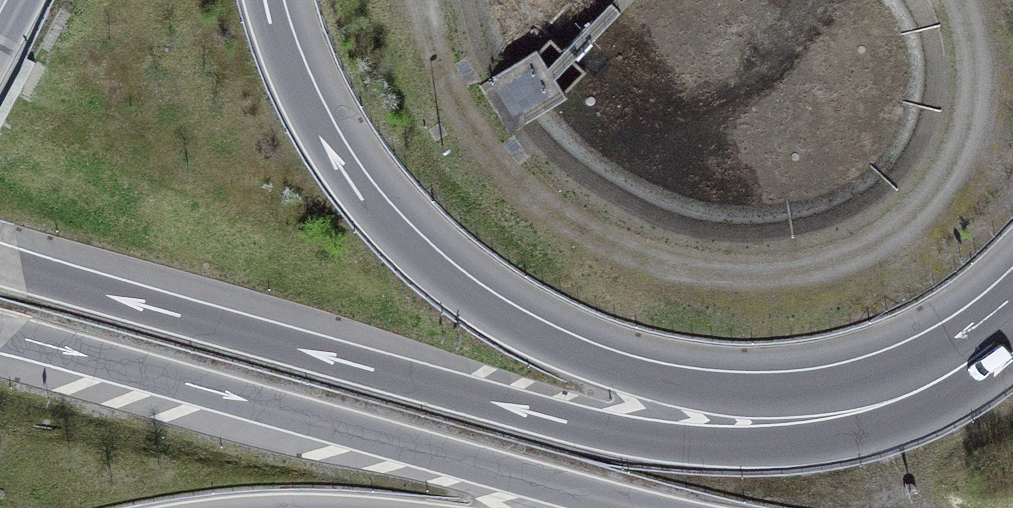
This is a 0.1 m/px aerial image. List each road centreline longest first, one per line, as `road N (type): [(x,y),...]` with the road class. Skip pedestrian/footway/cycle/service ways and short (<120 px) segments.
road 1 (motorway): [(985,349),(904,402),(854,420),(740,440),(681,440),(572,423),(0,266)]
road 2 (motorway): [(985,349),(872,392),(749,397),(658,380),(523,328),(414,251),(356,186),(307,110),(267,0)]
road 3 (motorway): [(0,332),(631,507)]

